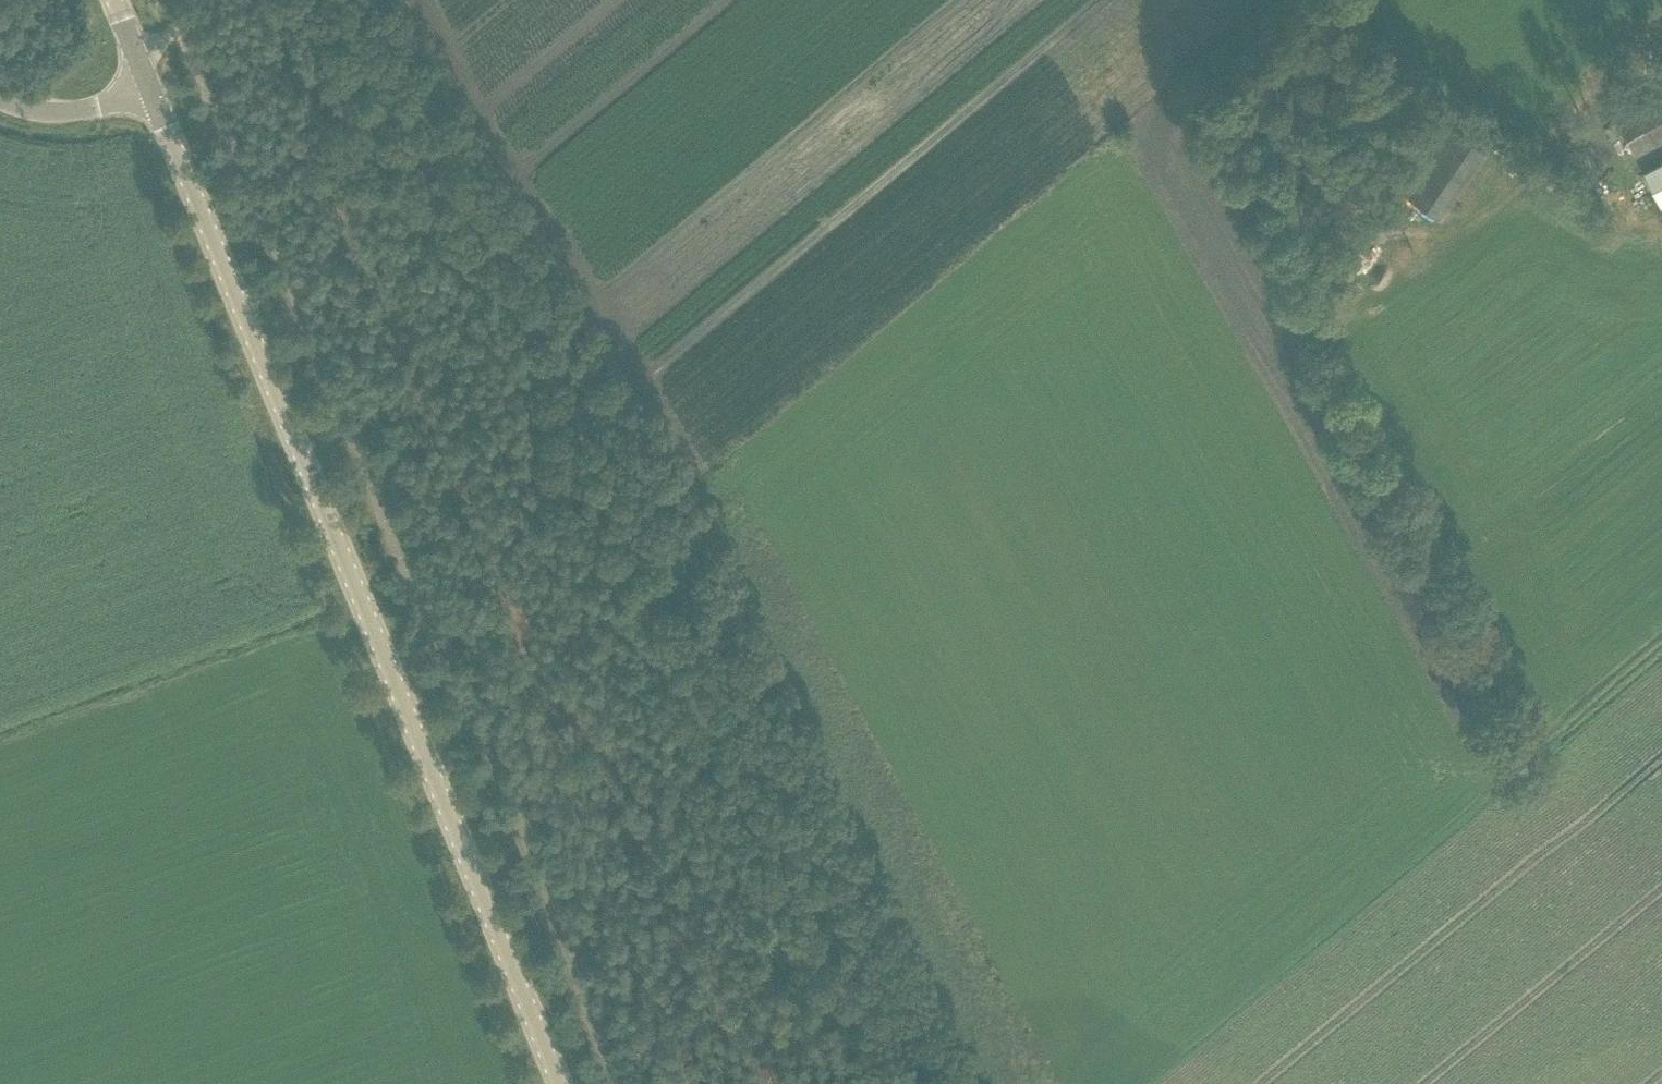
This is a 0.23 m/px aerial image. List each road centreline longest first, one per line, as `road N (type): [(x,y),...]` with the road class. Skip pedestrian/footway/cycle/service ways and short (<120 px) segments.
road 1 (tertiary): [(559,1083),(154,95)]
road 2 (unclassified): [(0,102),(78,112),(154,95)]

